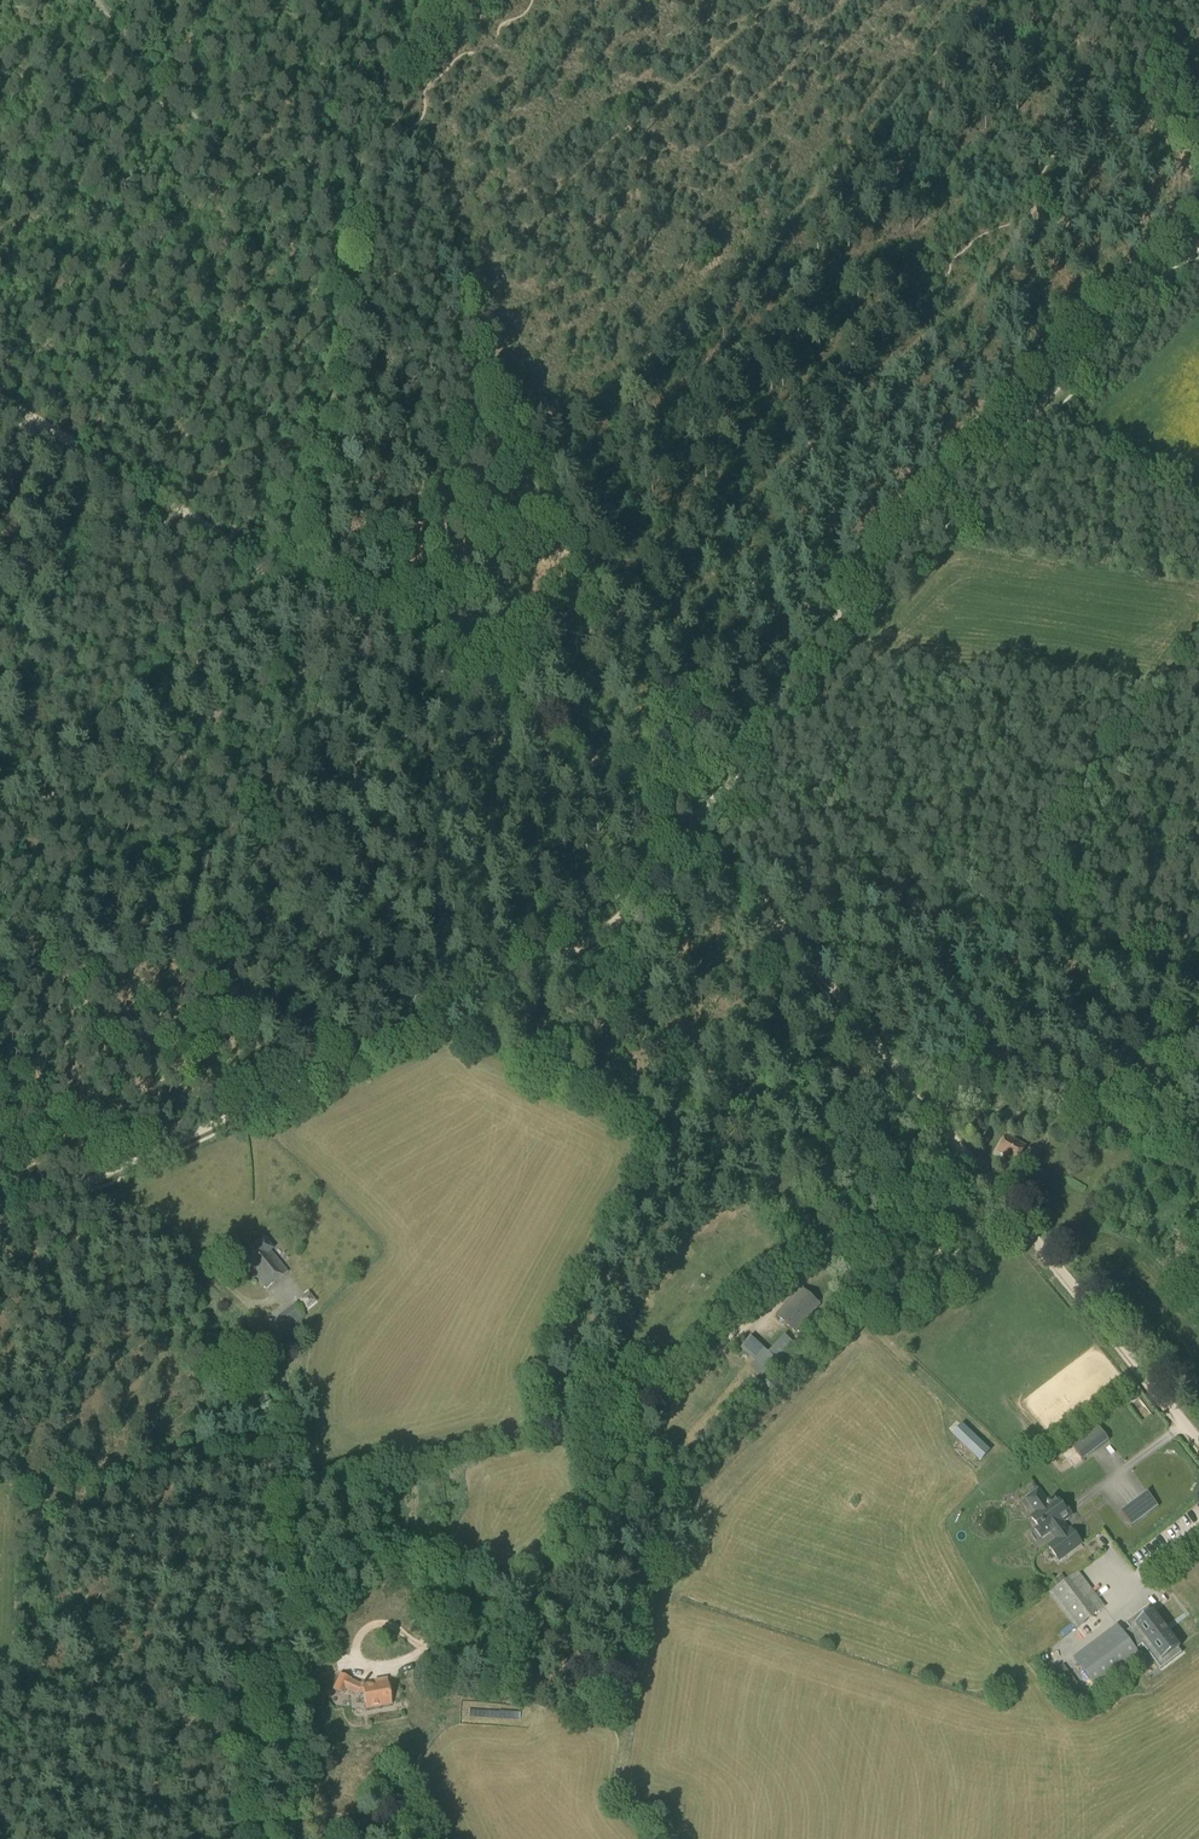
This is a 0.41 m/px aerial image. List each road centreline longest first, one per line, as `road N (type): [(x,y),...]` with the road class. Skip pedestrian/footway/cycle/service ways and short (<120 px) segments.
road 1 (track): [(0,1229),(574,951),(626,910),(864,592),(1198,248)]
road 2 (track): [(941,1112),(700,821),(307,585)]
road 3 (track): [(676,602),(1183,59)]
road 4 (track): [(670,1838),(665,1810),(627,1795),(611,1778),(657,1546),(692,1489),(814,1370),(841,1330),(863,1326)]
road 5 (track): [(989,0),(749,262),(623,385),(543,450)]
road 6 (track): [(287,572),(335,367),(377,86),(476,0)]
road 7 (track): [(385,80),(473,318),(543,450),(634,650)]
road 8 (track): [(254,1838),(245,1799),(257,1643),(282,1550),(290,1402),(262,1321),(205,1262)]
road 9 (track): [(258,1148),(541,1394),(547,1416),(644,1432)]
road 10 (track): [(863,1326),(1009,1459),(1009,1479),(971,1520),(1038,1579),(1054,1624),(1073,1637),(1109,1619)]
road 11 (track): [(278,657),(248,1120)]
road 12 (track): [(1198,1434),(941,1112)]
road 13 (track): [(0,823),(225,699),(278,657),(307,585)]
road 14 (track): [(0,1171),(65,1178),(205,1262),(240,1236),(255,1208),(258,1143),(248,1120)]
road 15 (track): [(98,0),(157,62),(189,120),(273,189),(346,281)]
road 16 (track): [(307,585),(0,401)]
road 17 (track): [(279,1364),(247,1425),(223,1450),(0,1487)]
road 18 (track): [(538,1585),(722,1331)]
road 19 (track): [(722,1331),(868,1215),(981,1162)]
road 20 (track): [(538,1585),(380,1544),(282,1550)]
road 21 (track): [(1198,1140),(941,1112)]
road 22 (track): [(578,711),(676,602)]
road 23 (residential): [(417,1648),(454,1627),(493,1619),(538,1585)]
road 24 (residential): [(250,1732),(285,1689),(357,1660)]

